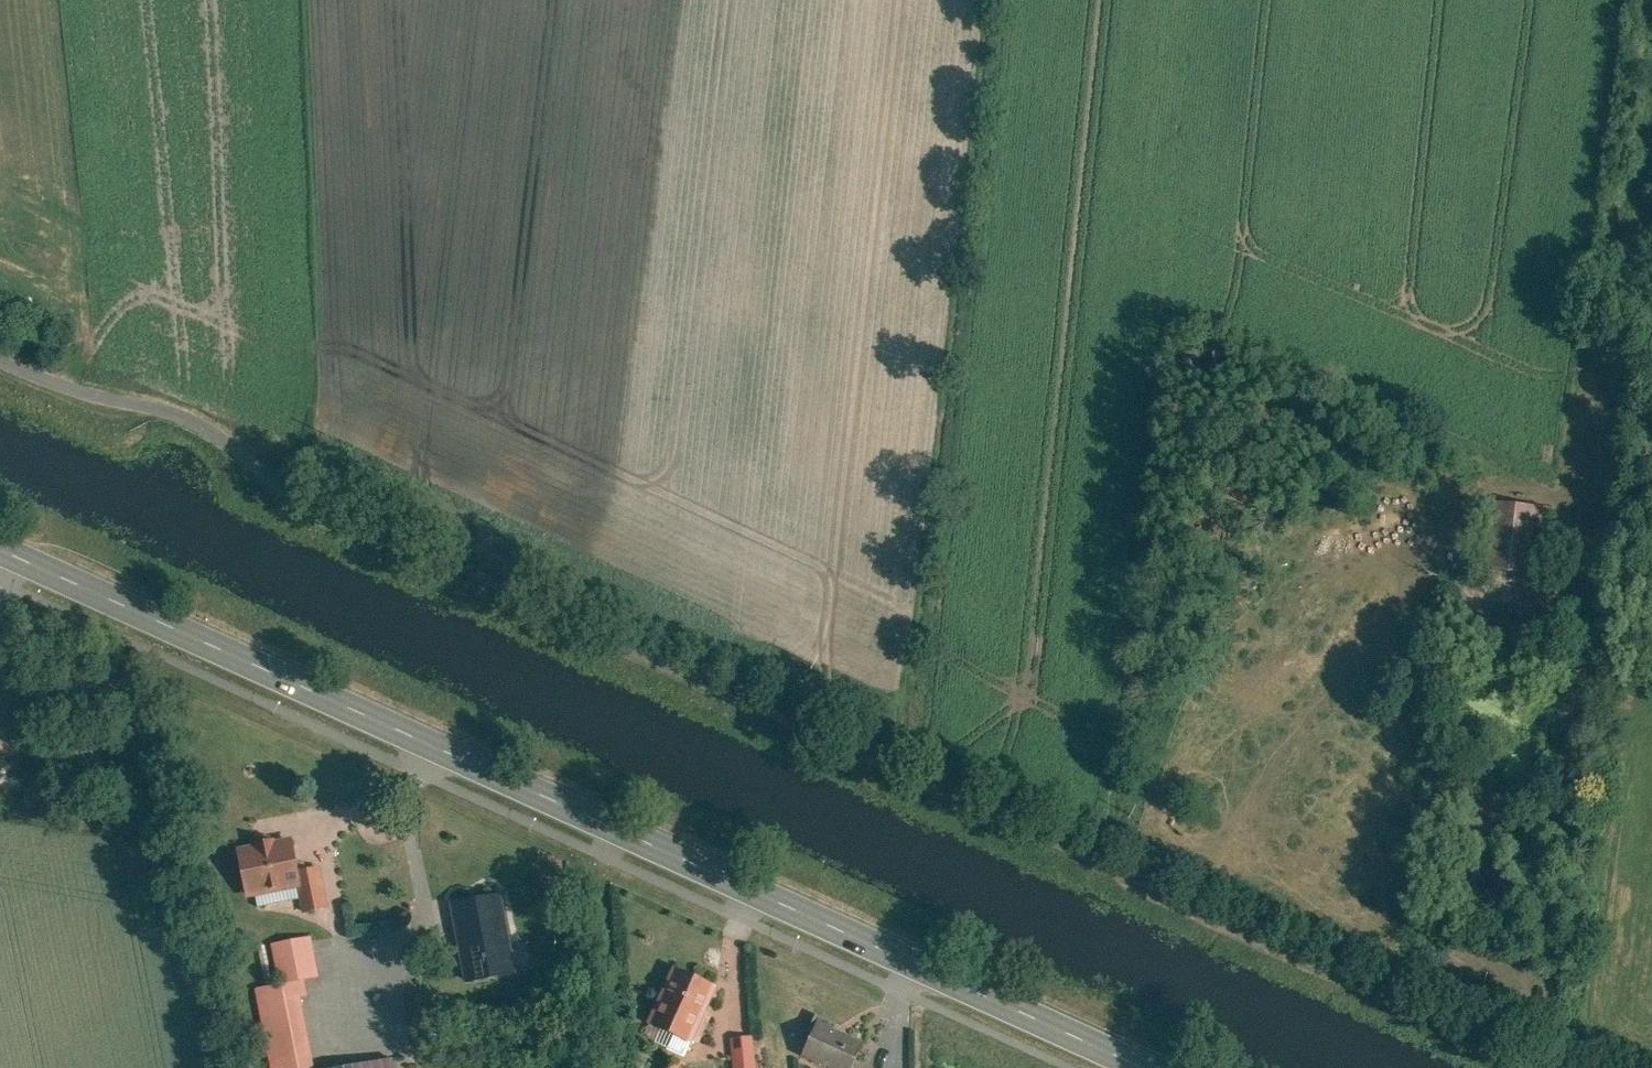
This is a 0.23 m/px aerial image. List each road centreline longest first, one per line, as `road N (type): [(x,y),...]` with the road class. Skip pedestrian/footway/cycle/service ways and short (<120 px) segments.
road 1 (unclassified): [(0,337),(1601,1067)]
road 2 (primary): [(0,549),(1145,1067)]

